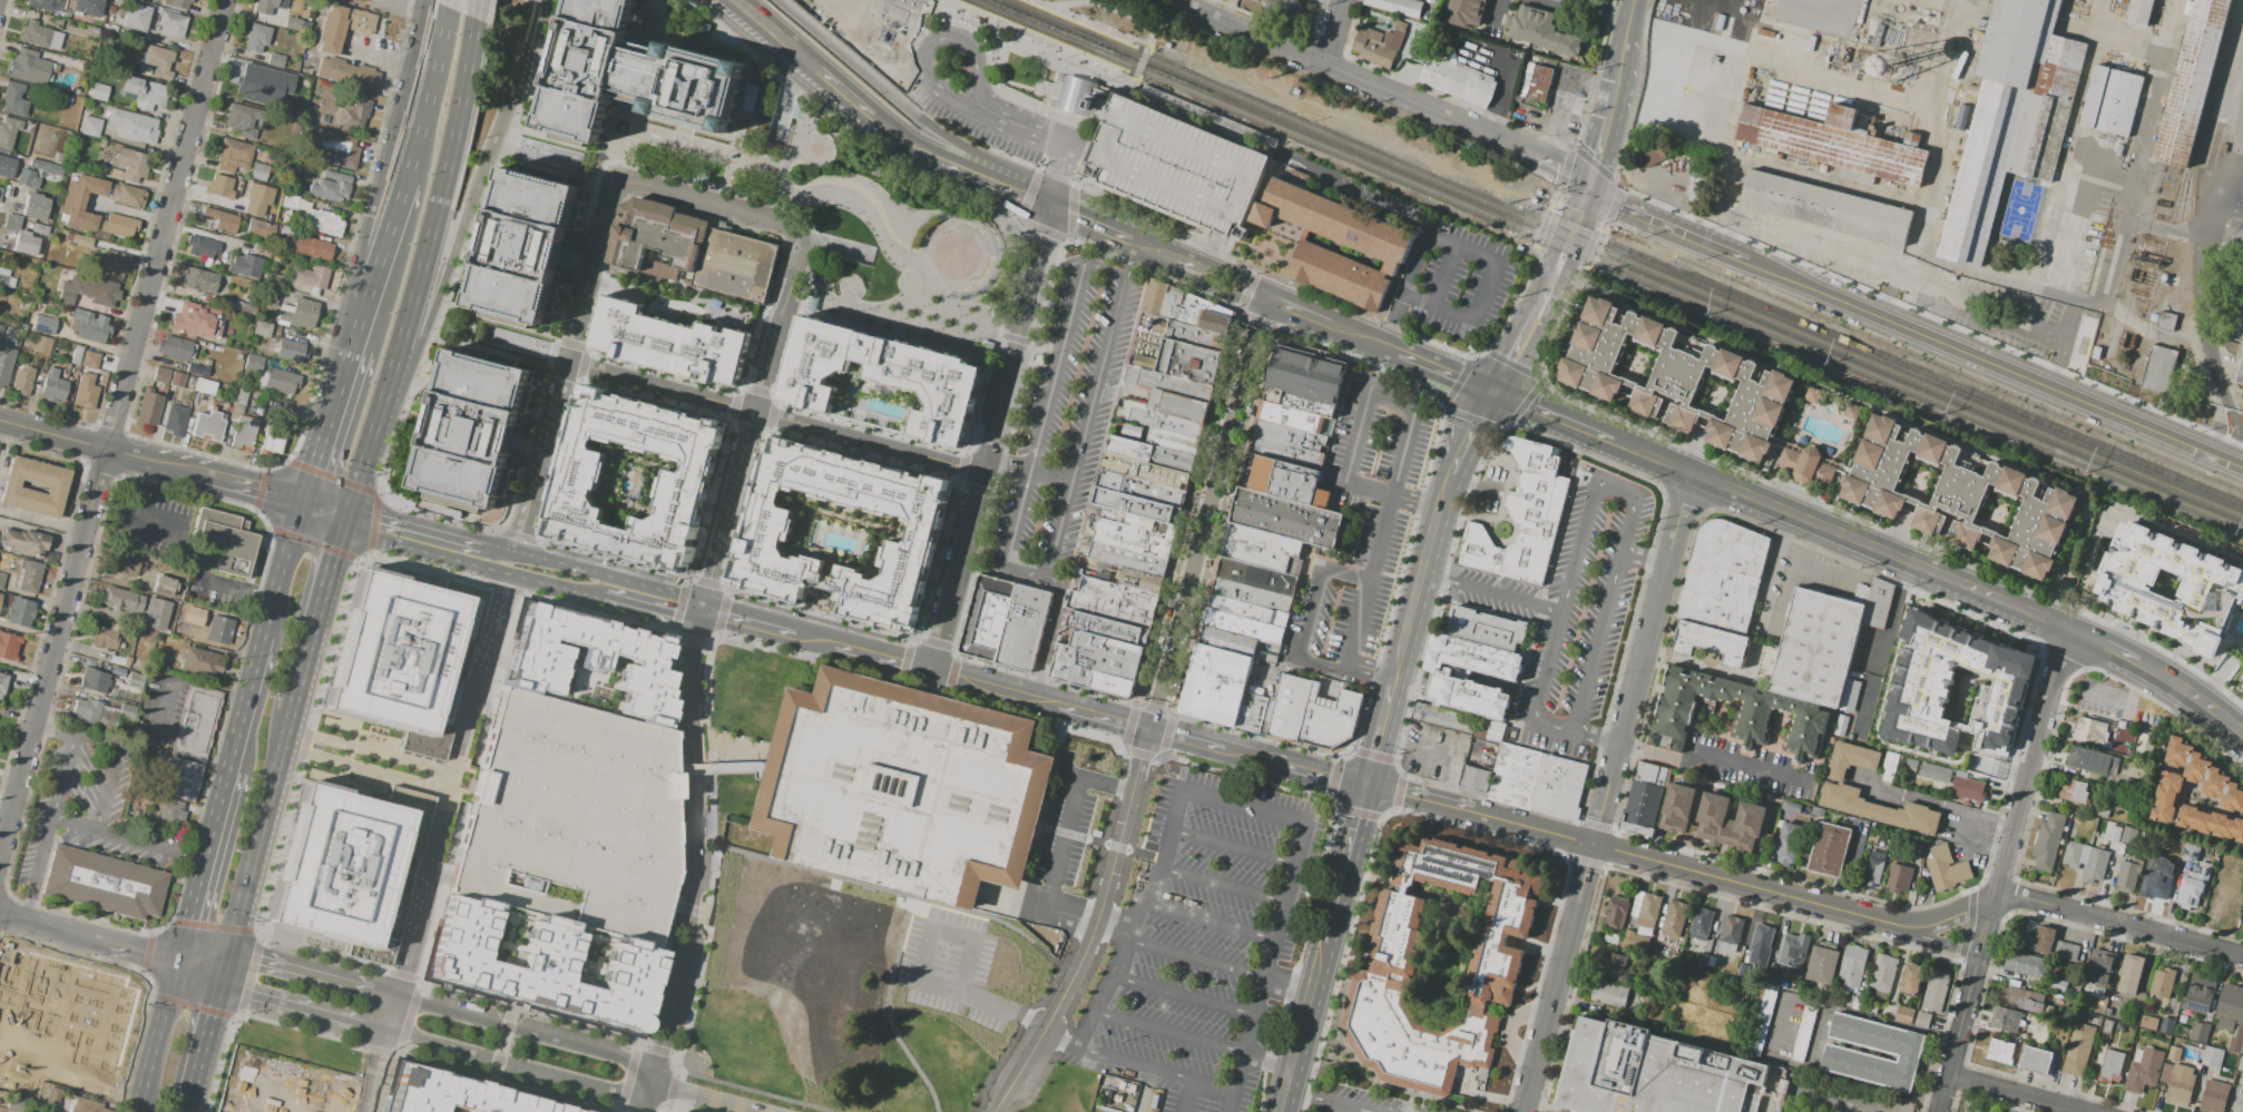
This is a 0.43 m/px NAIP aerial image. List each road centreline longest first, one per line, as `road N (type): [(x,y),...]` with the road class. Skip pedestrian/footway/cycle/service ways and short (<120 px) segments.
road 1 (residential): [(230,0),(0,859)]
road 2 (residential): [(1692,472),(1522,1111)]
road 3 (tertiary): [(2233,460),(1723,246)]
road 4 (residential): [(1368,786),(1880,923)]
road 5 (primary): [(349,531),(480,21)]
road 6 (primary): [(364,472),(549,0)]
road 7 (secondary): [(2069,633),(1624,442)]
road 8 (tertiary): [(650,1088),(696,875),(688,688),(702,614)]
road 9 (residential): [(509,573),(447,790),(400,1001)]
road 10 (tertiary): [(991,1111),(1093,932),(1147,730)]
road 11 (residential): [(618,178),(516,557)]
road 12 (primary): [(433,0),(376,210),(353,345)]
road 13 (residential): [(650,1088),(625,1059),(371,991)]
road 14 (residential): [(1588,187),(1567,169),(1329,67)]
road 15 (residential): [(389,1034),(619,1095),(650,1088)]
road 16 (residential): [(2069,633),(1999,892)]
road 17 (primary): [(225,972),(295,714)]
road 18 (residential): [(1999,892),(2242,956)]
road 19 (residential): [(985,464),(956,465),(758,410)]
road 20 (tertiary): [(1490,388),(1520,370),(1549,312),(1584,233),(1588,187)]
road 21 (secondary): [(1341,890),(1282,1111)]
road 22 (residential): [(1999,892),(1938,1111)]
road 23 (secondary): [(1147,730),(928,673)]
road 24 (residential): [(928,673),(985,464)]
road 25 (tertiary): [(197,474),(0,421)]
road 26 (secondary): [(2242,734),(2206,701),(2069,633)]
road 27 (residential): [(758,410),(804,248),(787,222)]
road 28 (primary): [(231,770),(178,957)]
road 29 (residential): [(758,410),(570,363)]
road 30 (primary): [(453,8),(402,179)]
road 31 (primary): [(917,115),(781,0)]
road 32 (residential): [(225,972),(246,992),(389,1034)]
road 33 (residential): [(787,222),(618,178)]
road 34 (primary): [(402,179),(353,345)]
road 35 (residential): [(1329,67),(1170,0)]
road 36 (primary): [(304,505),(258,670)]
road 37 (primary): [(353,345),(304,505)]
road 38 (residential): [(285,749),(447,790)]
road 39 (residential): [(451,774),(290,732)]
road 40 (secondary): [(349,531),(509,573)]
road 41 (primary): [(178,957),(137,1111)]
road 42 (residential): [(985,464),(1022,316)]
road 43 (residential): [(371,991),(254,961),(225,972)]
road 44 (primary): [(307,675),(349,531)]
road 45 (tertiary): [(1723,246),(1588,187)]
road 46 (residential): [(1949,1074),(2091,1111)]
road 47 (secondary): [(1624,442),(1490,388)]
road 48 (secondary): [(482,548),(353,512)]
road 49 (secondary): [(1446,472),(1417,596)]
road 50 (residential): [(1880,923),(1922,926),(1965,914),(1999,892)]
road 51 (secondary): [(1368,786),(1247,756)]
road 52 (primary): [(193,1090),(225,972)]

